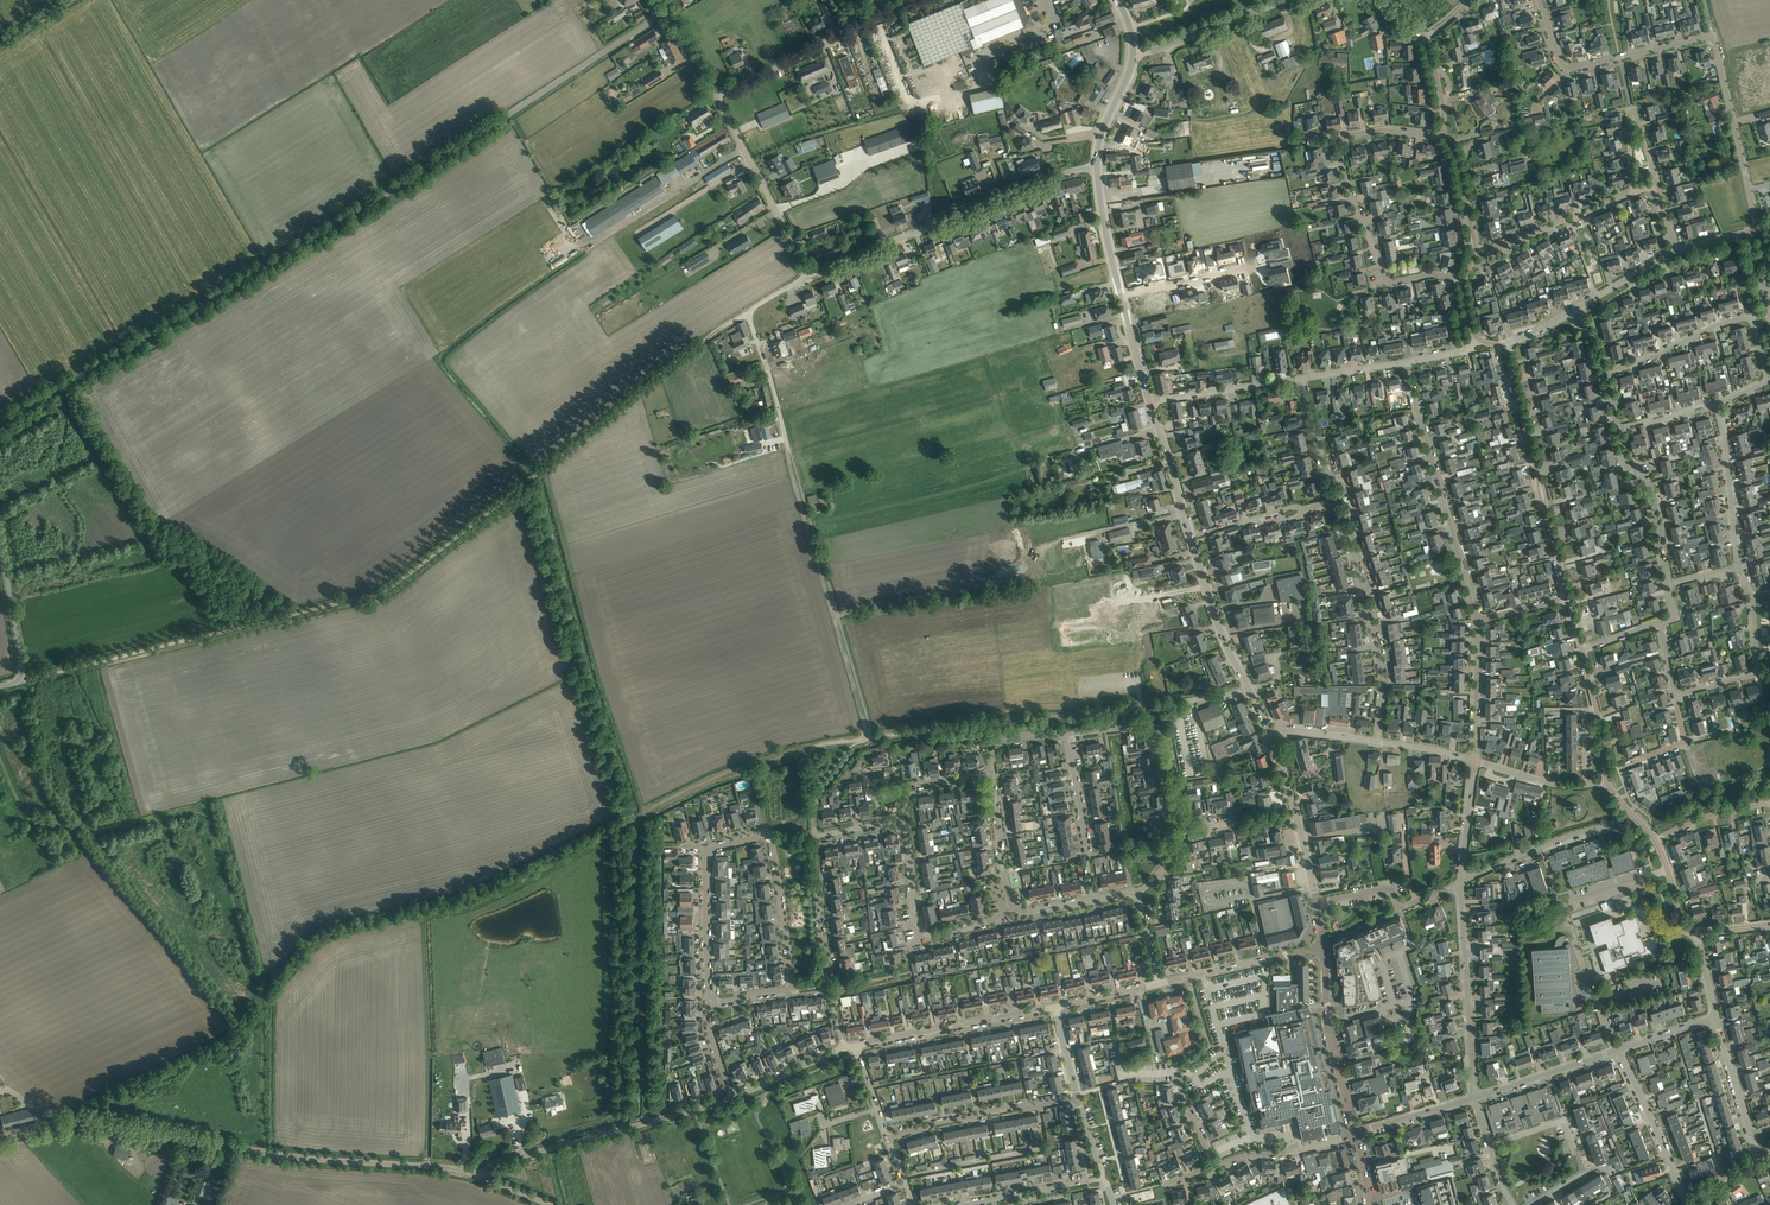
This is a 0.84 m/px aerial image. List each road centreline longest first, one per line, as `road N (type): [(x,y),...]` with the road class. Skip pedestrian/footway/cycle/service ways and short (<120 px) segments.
road 1 (track): [(16,681),(383,592),(719,327),(748,313)]
road 2 (unclassified): [(0,420),(170,325),(665,10)]
road 3 (unclassified): [(480,1176),(300,1157),(100,1121),(0,1133)]
road 4 (residential): [(1758,230),(1712,38),(1567,69),(1540,0)]
road 5 (residential): [(1479,622),(1568,598),(1502,346)]
road 6 (track): [(640,813),(645,1124)]
road 7 (unclassified): [(806,272),(1097,168)]
road 8 (track): [(873,736),(866,737),(785,447)]
road 9 (residential): [(1715,406),(1766,381),(1747,318),(1604,374)]
road 10 (residential): [(1479,622),(1406,363)]
road 11 (unclassified): [(480,1176),(492,1165),(731,1098)]
road 12 (track): [(1123,708),(873,736)]
road 13 (residential): [(1378,741),(1379,653),(1340,501)]
road 14 (tertiary): [(1324,950),(1272,735)]
road 15 (unclassified): [(716,94),(912,0)]
road 16 (residential): [(830,982),(813,836),(882,824)]
road 17 (residential): [(1473,1097),(1460,882)]
road 18 (residential): [(709,1003),(706,855),(768,837)]
road 19 (unclassified): [(785,447),(748,313),(806,272)]
road 20 (residential): [(1011,907),(996,920),(926,934),(914,919),(899,822)]
road 21 (residential): [(1212,1169),(1181,1079),(1207,1043),(1190,977)]
road 22 (unclassified): [(856,1045),(1056,1007)]
road 23 (unclassified): [(806,272),(716,94)]
road 24 (residential): [(888,1140),(986,1110),(1078,1100)]
road 25 (residential): [(1674,695),(1753,676),(1750,594),(1737,568)]
road 26 (tertiary): [(1357,1134),(1329,1019),(1324,950)]
road 27 (track): [(808,747),(640,813)]
road 28 (residential): [(1688,1204),(1617,1051)]
road 29 (residential): [(1460,882),(1616,823)]
road 30 (residential): [(1093,899),(1066,735)]
road 31 (residential): [(1476,251),(1632,194)]
road 32 (residential): [(1668,585),(1653,512),(1629,472),(1617,430)]
road 33 (residential): [(1737,568),(1715,406)]
road 34 (tertiary): [(1248,689),(1190,537)]
road 35 (residential): [(1133,53),(1284,0)]
road 36 (residential): [(1149,402),(1302,378)]
road 37 (residential): [(794,987),(768,837)]
road 38 (residential): [(1473,1097),(1617,1051)]
road 39 (unclassified): [(0,685),(20,673),(0,548)]
road 40 (residential): [(1212,1169),(1357,1134)]
road 41 (residential): [(1382,279),(1347,189),(1342,140)]
road 42 (residential): [(964,1204),(1104,1178)]
road 43 (tertiary): [(1190,537),(1149,402)]
road 44 (residential): [(1475,761),(1479,622)]
road 45 (residential): [(1584,1176),(1564,1122),(1488,1145)]
road 46 (unclassified): [(1190,977),(1324,950)]
road 47 (residential): [(1011,907),(990,772)]
road 48 (residential): [(1122,298),(1253,266)]
road 49 (tertiary): [(1122,298),(1097,168)]
road 50 (residential): [(1340,501),(1302,378)]
road 51 (unclassified): [(731,1098),(844,1047)]
road 52 (residential): [(1476,251),(1457,157),(1443,135)]
road 53 (residential): [(1460,882),(1475,761)]
road 54 (residential): [(1357,1134),(1473,1097)]
road 55 (tertiary): [(1097,168),(1101,132),(1133,53)]
road 56 (residential): [(1769,804),(1721,812),(1656,841)]

